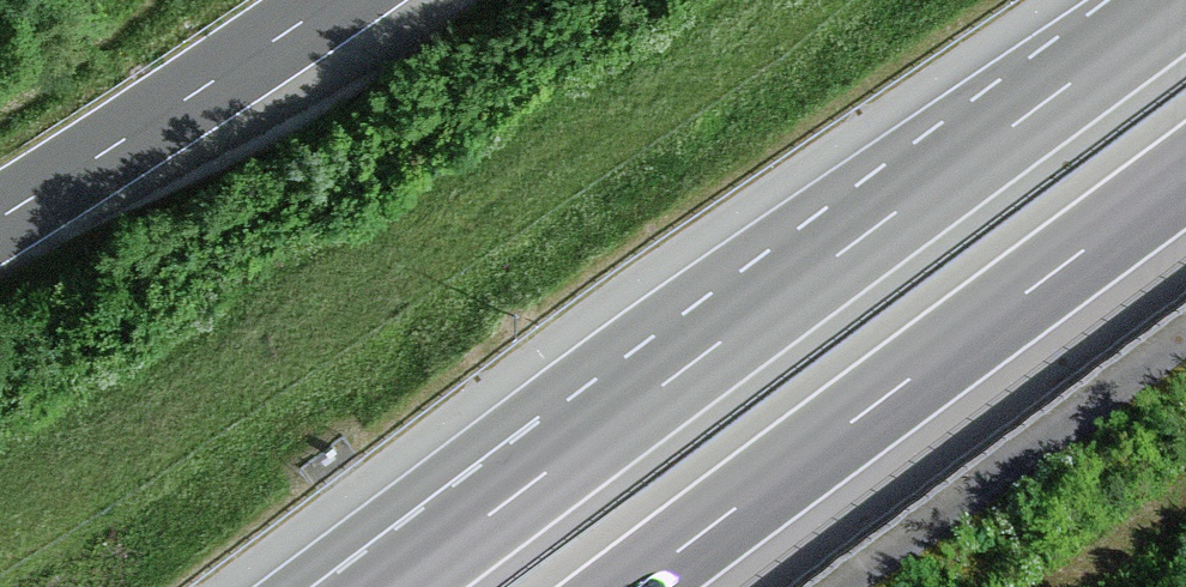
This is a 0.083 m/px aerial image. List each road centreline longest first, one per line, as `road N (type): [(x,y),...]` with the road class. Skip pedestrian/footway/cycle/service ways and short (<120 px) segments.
road 1 (motorway): [(1184,0),(393,586)]
road 2 (motorway): [(630,586),(1185,176)]
road 3 (primary): [(0,218),(334,0)]

